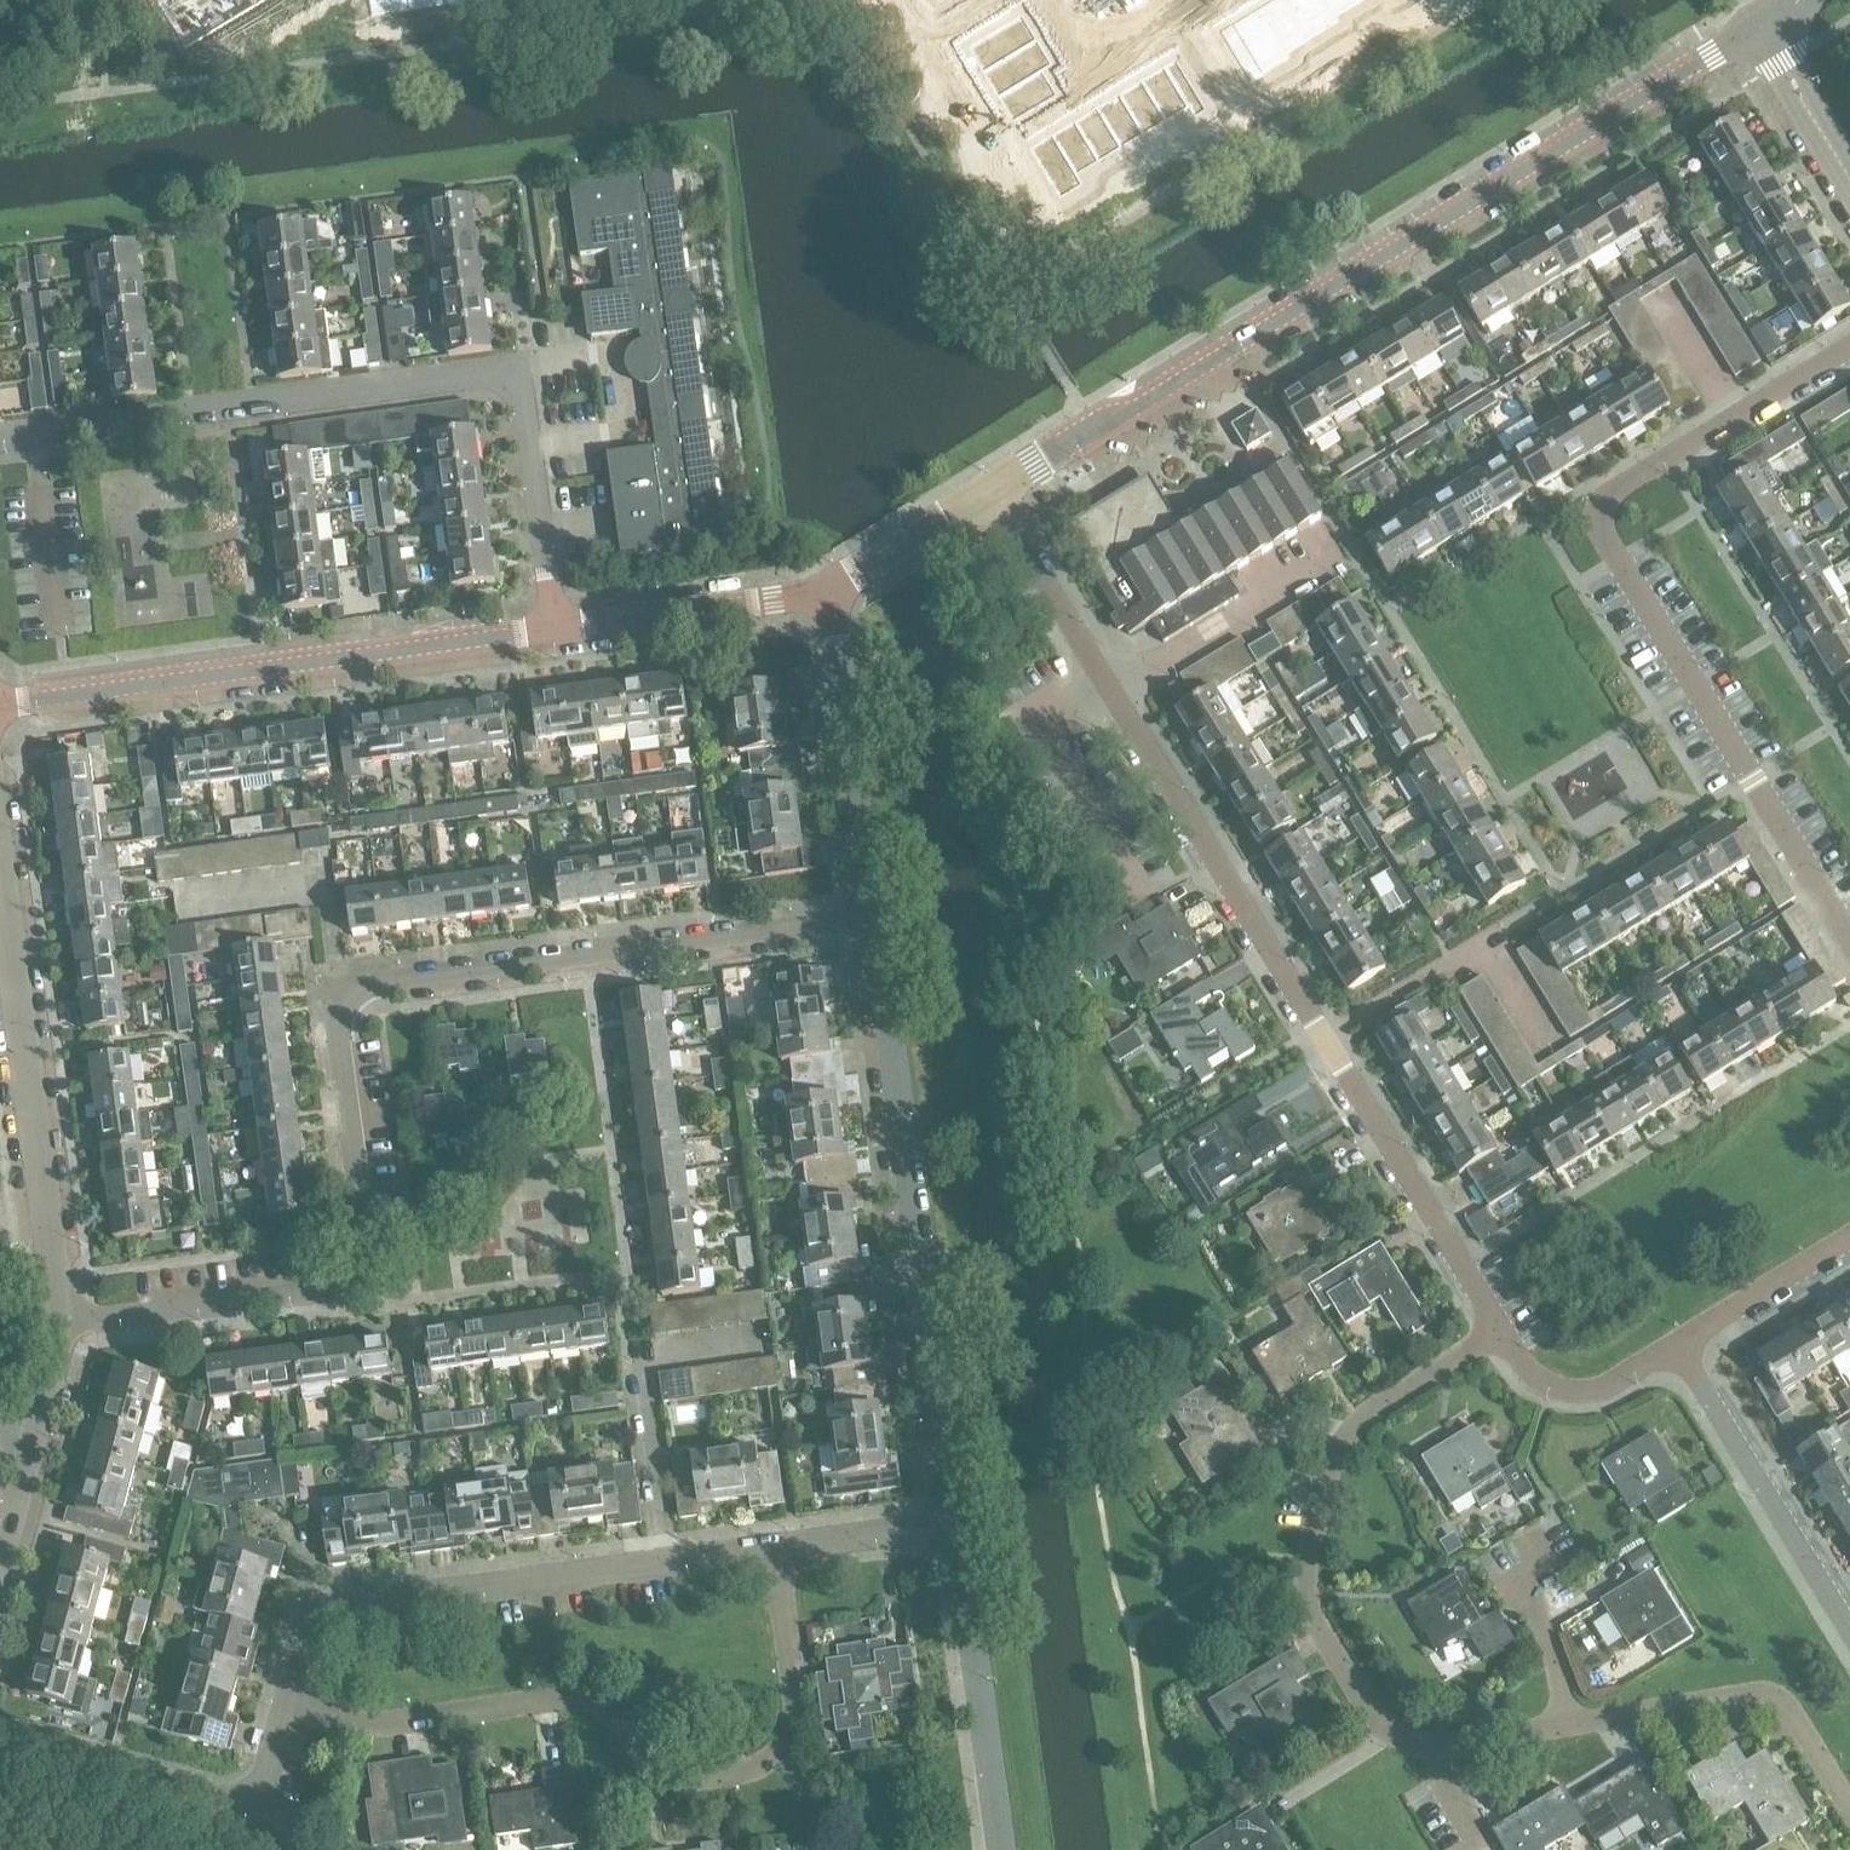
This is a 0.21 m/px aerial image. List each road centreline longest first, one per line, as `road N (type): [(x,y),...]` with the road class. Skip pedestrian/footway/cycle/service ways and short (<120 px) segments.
road 1 (residential): [(61,1314),(372,1279),(335,984),(877,917)]
road 2 (tertiary): [(990,490),(1138,409),(1766,23)]
road 3 (residential): [(555,628),(525,398),(495,370),(0,437)]
road 4 (residential): [(775,1550),(797,1715),(786,1745),(761,1762),(723,1773),(687,1769),(603,1702),(564,1698),(389,1723),(291,1710)]
road 5 (residential): [(1569,1723),(1421,1746),(1400,1738),(1375,1717),(1311,1601),(1309,1554),(1348,1434),(1501,1329)]
road 6 (residential): [(1849,932),(1603,531),(1607,502),(1740,423)]
road 7 (residential): [(958,1524),(877,917)]
road 8 (tertiary): [(0,704),(555,628)]
road 9 (residential): [(291,1710),(315,1619),(358,1606),(775,1550)]
road 10 (residential): [(61,1314),(0,866)]
road 11 (residential): [(1325,1039),(1114,690)]
road 12 (residential): [(0,1740),(237,1807),(263,1797),(291,1710)]
road 13 (residential): [(1501,1329),(1325,1039)]
road 14 (residential): [(1849,1805),(1793,1714),(1776,1701),(1751,1695),(1569,1723)]
road 15 (residential): [(877,917),(827,588)]
road 16 (residential): [(1849,1626),(1678,1342)]
road 17 (residential): [(1001,1849),(958,1524)]
road 18 (residential): [(1114,690),(1355,540)]
road 19 (tertiary): [(555,628),(827,588)]
road 20 (residential): [(1114,690),(990,490)]
road 21 (residential): [(1678,1342),(1629,1374),(1567,1388),(1527,1366),(1501,1329)]
road 22 (residential): [(1849,1237),(1678,1342)]
road 23 (residential): [(1555,1561),(1518,1582),(1551,1645),(1569,1723)]
road 24 (residential): [(1490,939),(1325,1039)]
road 25 (tertiary): [(827,588),(990,490)]
road 26 (residential): [(775,1550),(958,1524)]
road 27 (tertiary): [(1849,169),(1766,23)]
road 28 (residential): [(1668,299),(1740,423)]
road 29 (residential): [(1740,423),(1849,361)]

